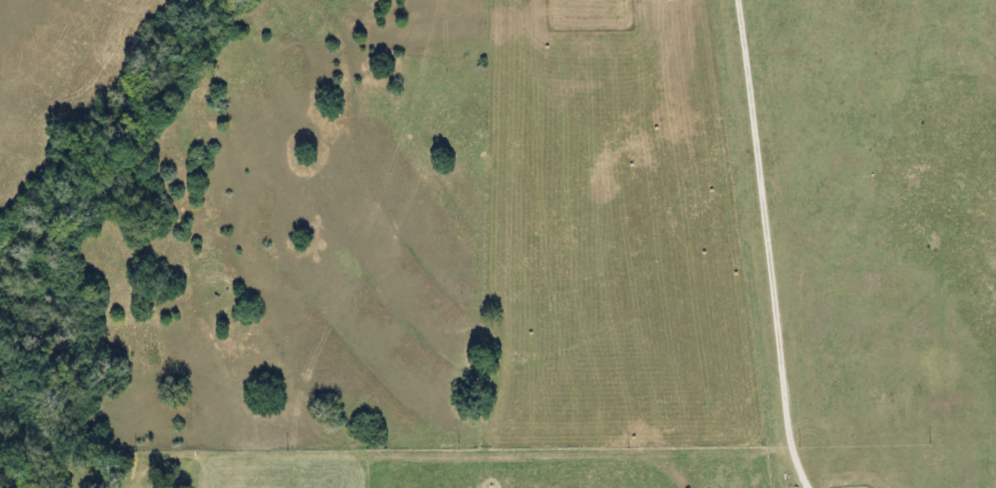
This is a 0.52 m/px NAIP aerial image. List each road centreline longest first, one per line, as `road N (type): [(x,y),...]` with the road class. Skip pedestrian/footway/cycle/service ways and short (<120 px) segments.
road 1 (residential): [(735,0),(782,416),(802,487)]

